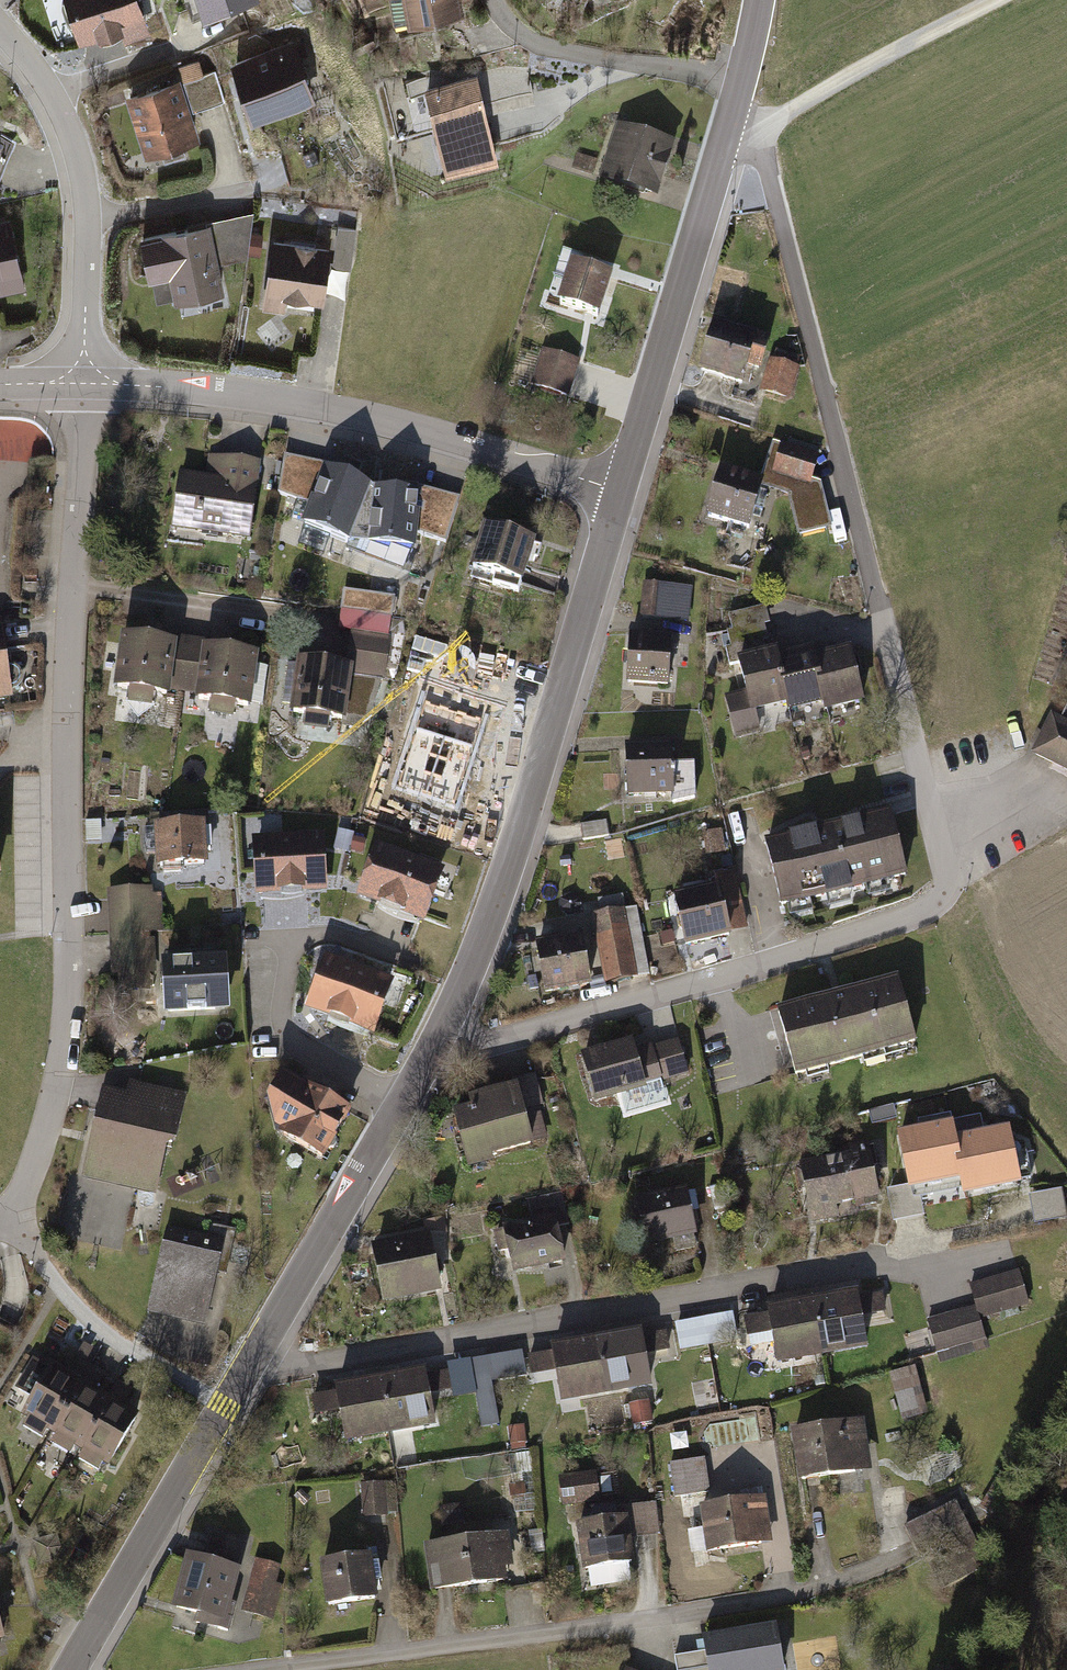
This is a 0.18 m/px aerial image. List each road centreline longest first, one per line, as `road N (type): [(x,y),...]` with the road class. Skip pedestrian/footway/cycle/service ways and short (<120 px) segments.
road 1 (residential): [(428,1059),(909,918),(943,894),(946,878),(913,729),(766,160),(728,133)]
road 2 (residential): [(83,390),(62,726),(70,938),(65,1055),(29,1180),(12,1213),(0,1218)]
road 3 (residential): [(247,1375),(916,1258)]
road 4 (tertiary): [(428,1059),(495,911),(622,496)]
road 5 (residential): [(622,496),(323,412),(149,390),(83,390)]
road 6 (residential): [(257,1669),(653,1619)]
road 7 (residential): [(0,36),(47,93),(78,156),(87,223),(83,390)]
road 8 (tertiary): [(622,496),(728,133)]
road 9 (tertiary): [(247,1375),(428,1059)]
road 10 (tertiary): [(72,1669),(247,1375)]
road 11 (residential): [(728,133),(784,120),(1007,0)]
road 12 (residential): [(494,0),(504,21),(544,47),(742,81)]

